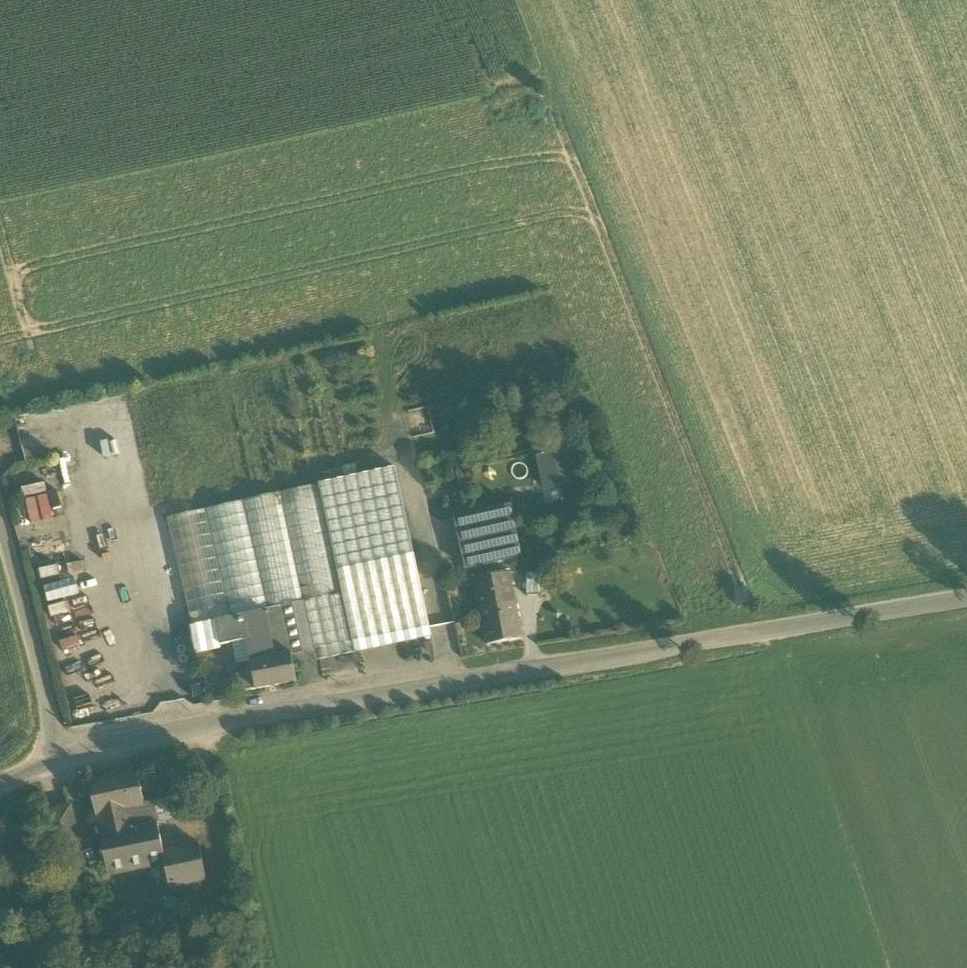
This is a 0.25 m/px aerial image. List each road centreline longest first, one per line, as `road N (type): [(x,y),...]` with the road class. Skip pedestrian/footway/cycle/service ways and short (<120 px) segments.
road 1 (unclassified): [(61,768),(249,719),(966,600)]
road 2 (unclassified): [(0,536),(61,768)]

